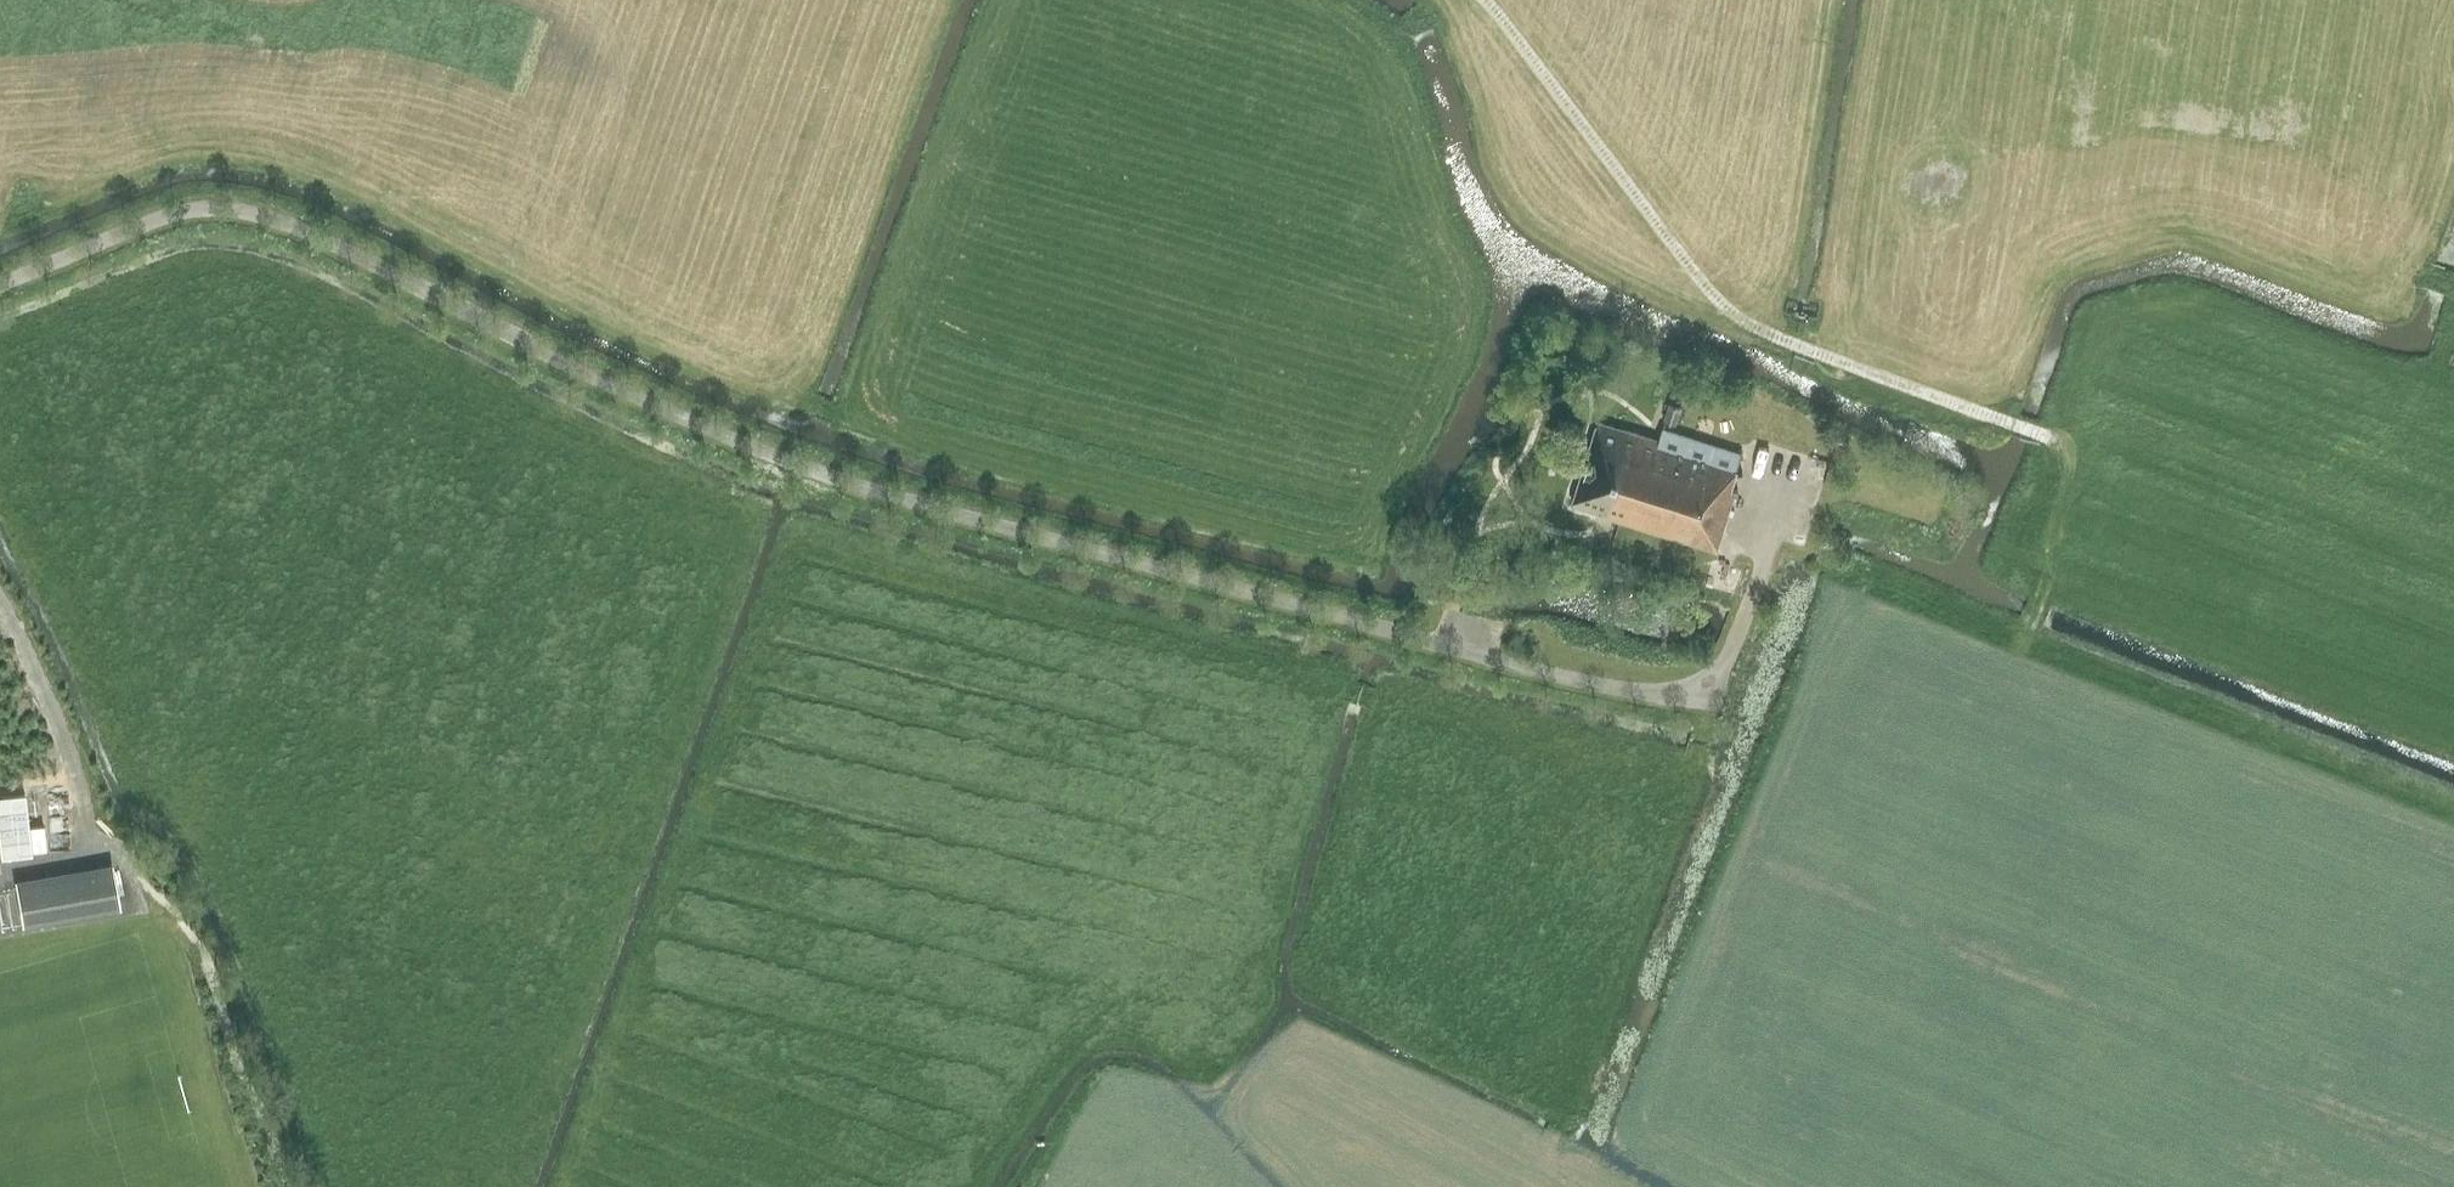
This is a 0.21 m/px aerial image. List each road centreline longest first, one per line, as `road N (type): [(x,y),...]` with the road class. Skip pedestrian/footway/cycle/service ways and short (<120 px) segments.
road 1 (residential): [(1740,629),(1710,685),(1690,697),(1652,695),(1509,664),(885,495),(690,422),(313,236),(234,210),(168,216),(0,283)]
road 2 (track): [(2048,436),(1753,328),(1725,309),(1485,0)]

